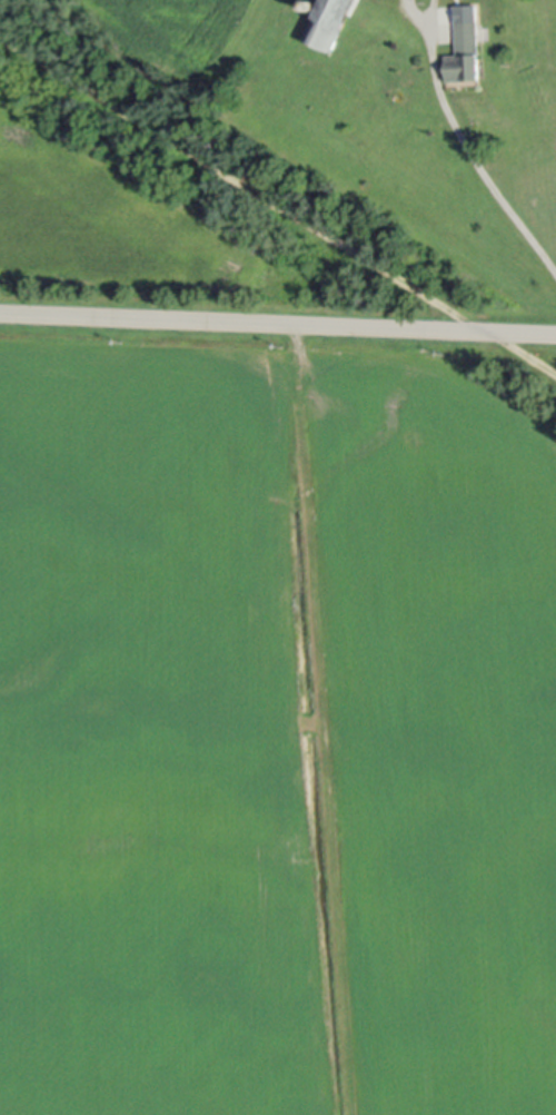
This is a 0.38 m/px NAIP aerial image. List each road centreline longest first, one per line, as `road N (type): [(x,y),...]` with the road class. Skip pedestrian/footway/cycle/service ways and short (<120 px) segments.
road 1 (residential): [(555,333),(0,311)]

